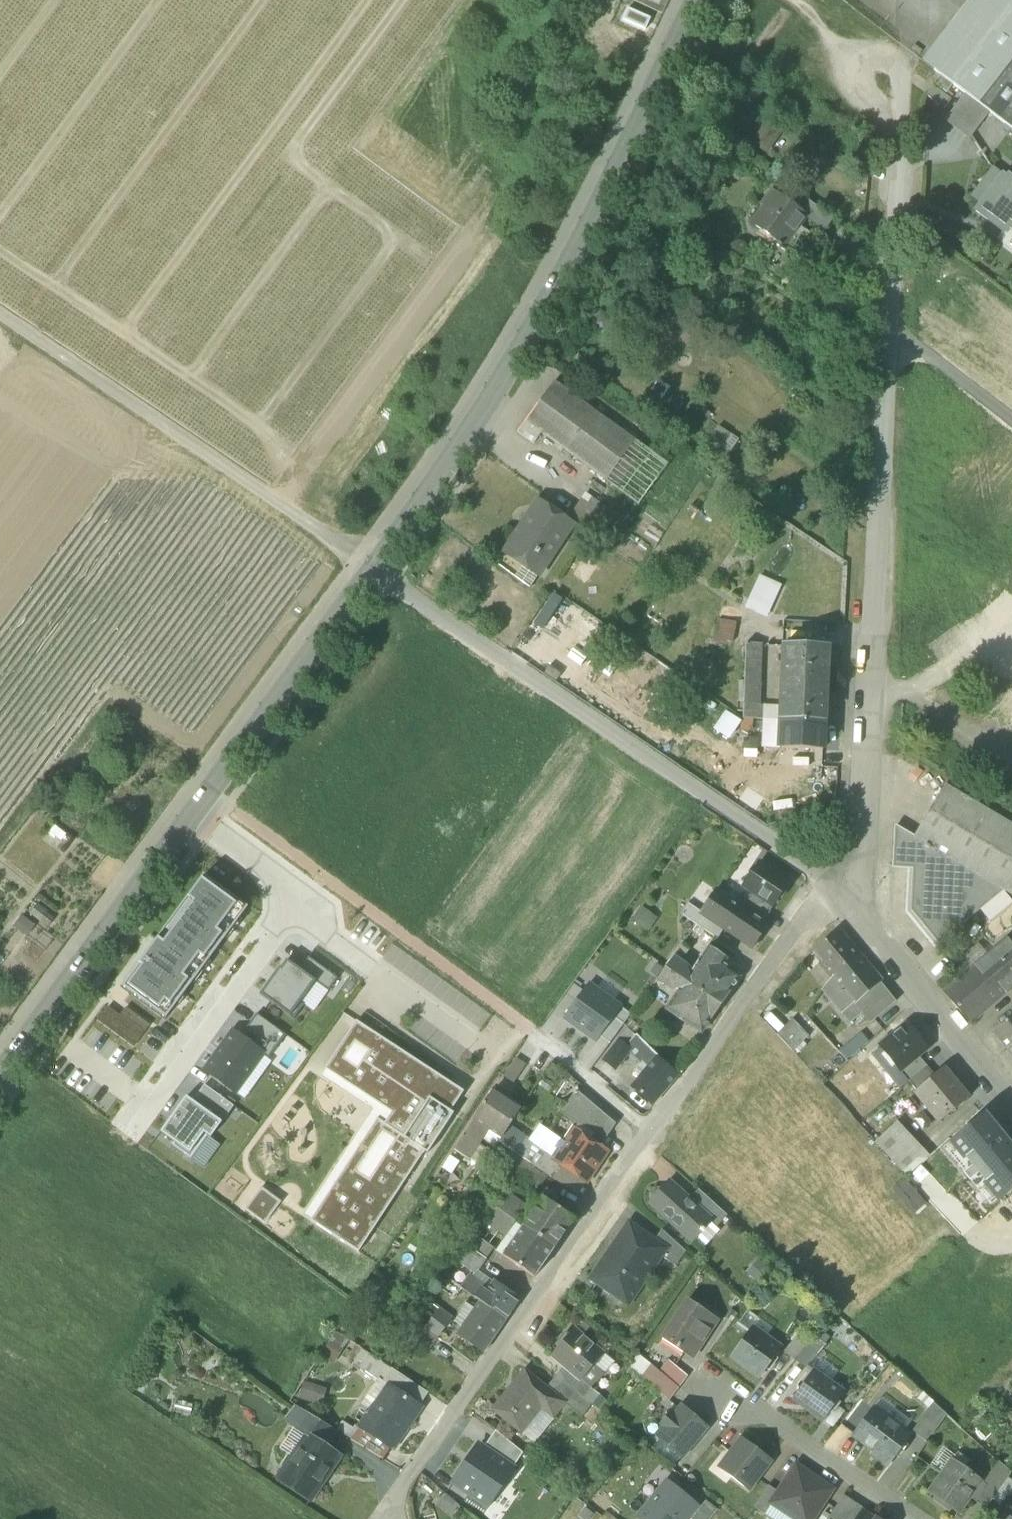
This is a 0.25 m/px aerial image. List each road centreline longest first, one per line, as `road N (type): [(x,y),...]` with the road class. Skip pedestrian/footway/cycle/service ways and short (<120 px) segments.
road 1 (residential): [(844,890),(862,857),(902,59)]
road 2 (secondary): [(696,0),(561,282),(377,574)]
road 3 (residential): [(844,890),(377,574)]
road 4 (residential): [(382,1515),(651,1135)]
road 5 (unclassified): [(377,574),(0,318)]
road 6 (residential): [(195,813),(263,862),(289,905),(129,1130)]
road 7 (secondary): [(195,813),(0,1079)]
road 8 (residential): [(651,1135),(815,912),(844,890)]
road 9 (secondary): [(377,574),(195,813)]
road 10 (residential): [(1011,1102),(884,952),(844,890)]
road 11 (residential): [(917,1518),(711,1380)]
road 12 (residential): [(535,1034),(651,1135)]

